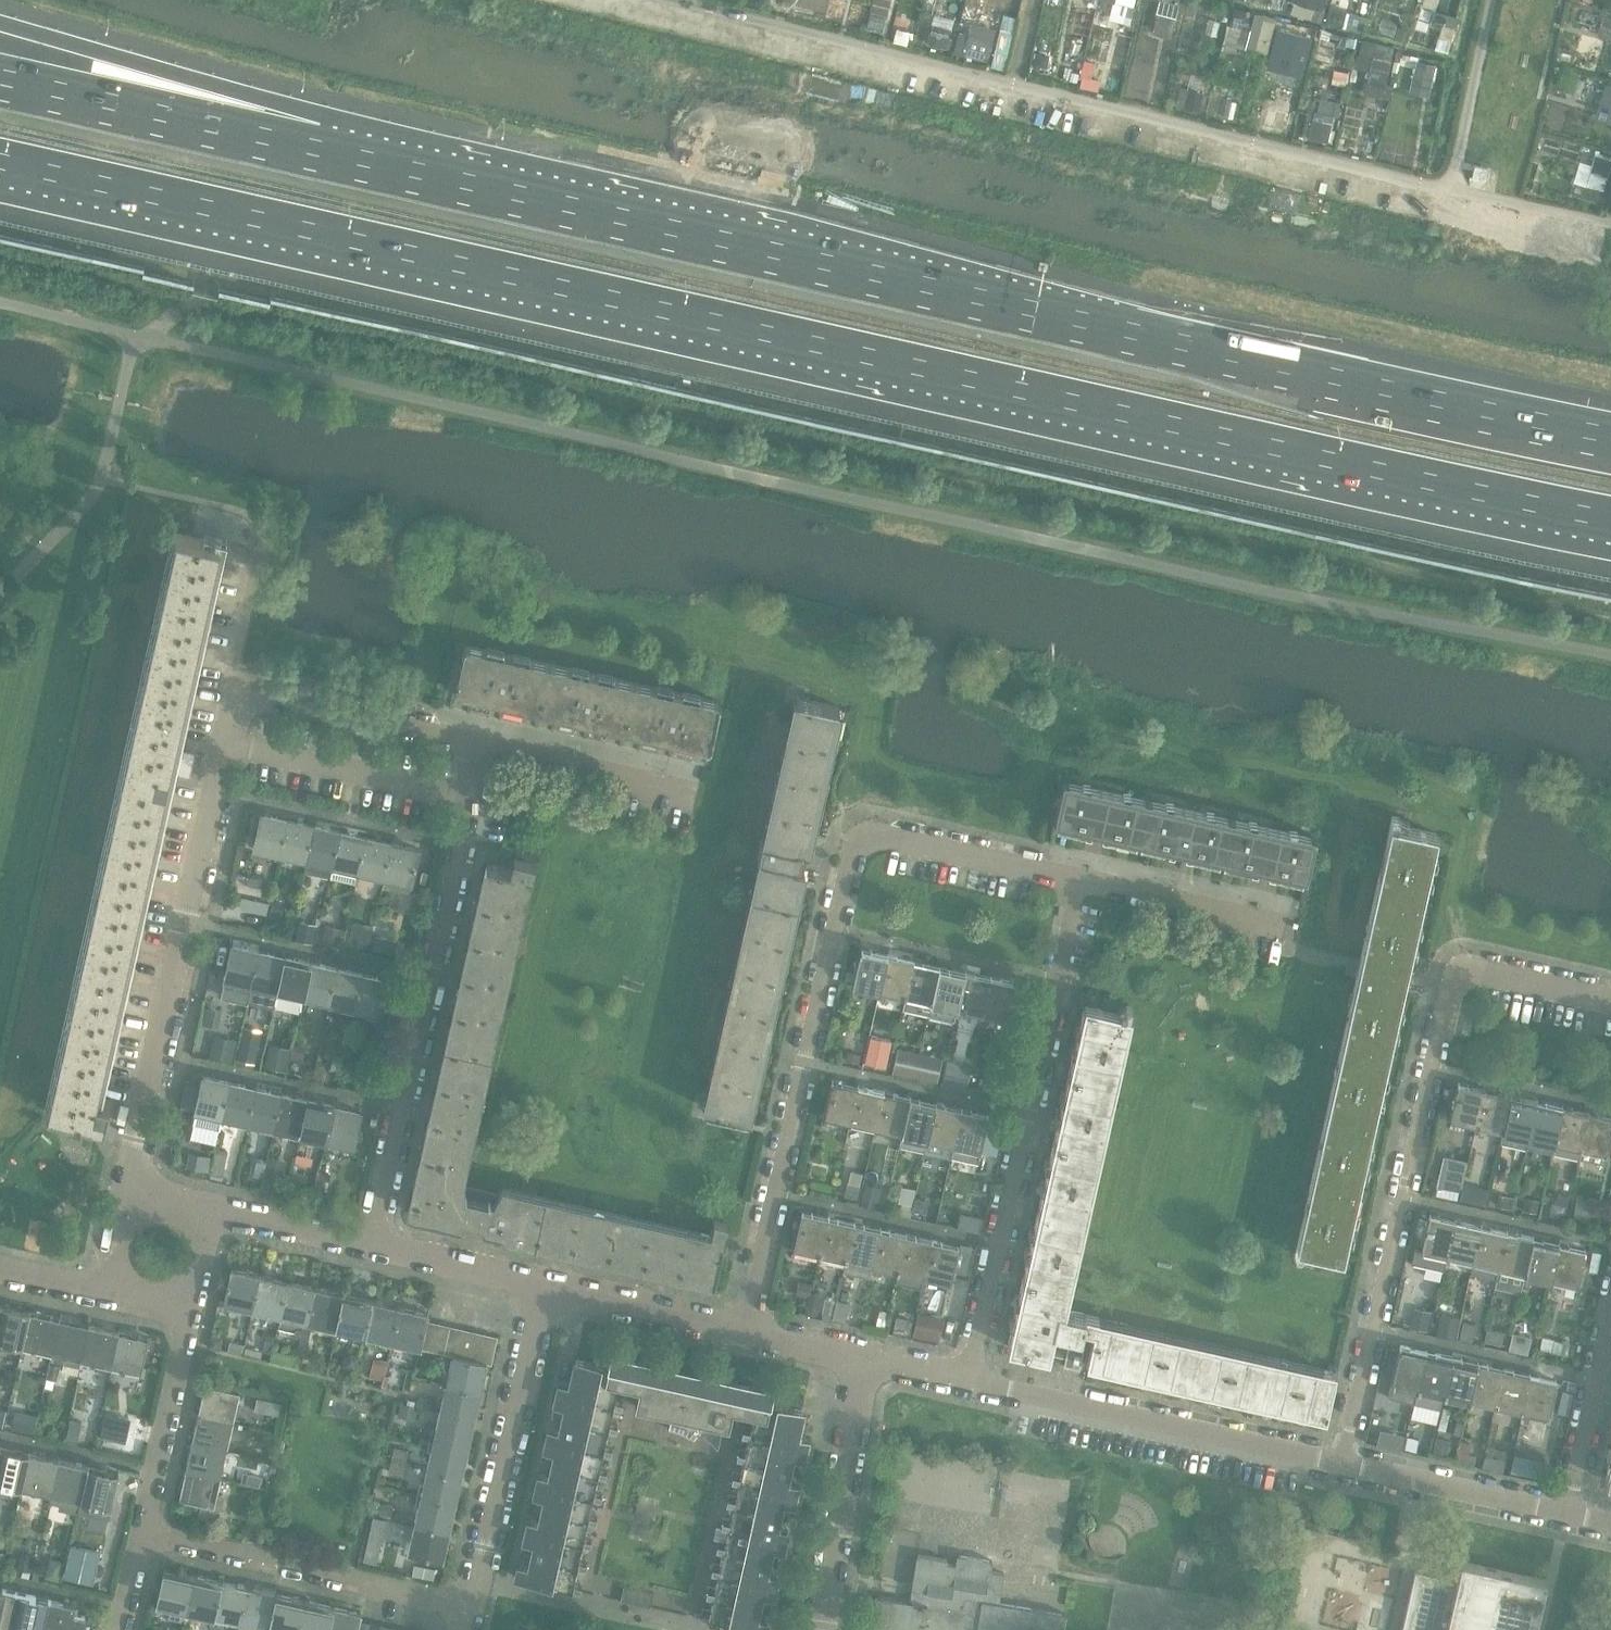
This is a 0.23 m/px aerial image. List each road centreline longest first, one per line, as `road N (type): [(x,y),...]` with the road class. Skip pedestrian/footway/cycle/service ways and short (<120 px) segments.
road 1 (motorway): [(0,161),(1610,519)]
road 2 (motorway): [(1610,442),(316,155)]
road 3 (residential): [(744,1330),(860,836),(1085,883)]
road 4 (residential): [(1342,1465),(1455,963),(1610,999)]
road 5 (residential): [(125,1195),(236,689)]
road 6 (residential): [(480,743),(373,1246)]
road 7 (residential): [(1085,883),(968,1381)]
road 8 (residential): [(1342,1465),(968,1381)]
road 9 (motorway): [(316,155),(98,54),(0,24)]
road 10 (residential): [(468,1607),(141,1531)]
road 11 (residential): [(468,1607),(542,1286)]
road 12 (motorway): [(316,155),(0,84)]
road 13 (residential): [(824,1629),(866,1358)]
road 14 (residential): [(480,743),(236,689)]
road 15 (residential): [(1565,1514),(1342,1465)]
road 16 (residential): [(141,1531),(189,1309)]
road 17 (residential): [(688,790),(480,743)]
road 18 (residential): [(744,1330),(542,1286)]
road 19 (residential): [(1610,1321),(1565,1514)]
road 20 (residential): [(1275,924),(1085,883)]
road 21 (residential): [(542,1286),(373,1246)]
road 22 (residential): [(373,1246),(208,1210)]
road 23 (residential): [(866,1358),(744,1330)]

